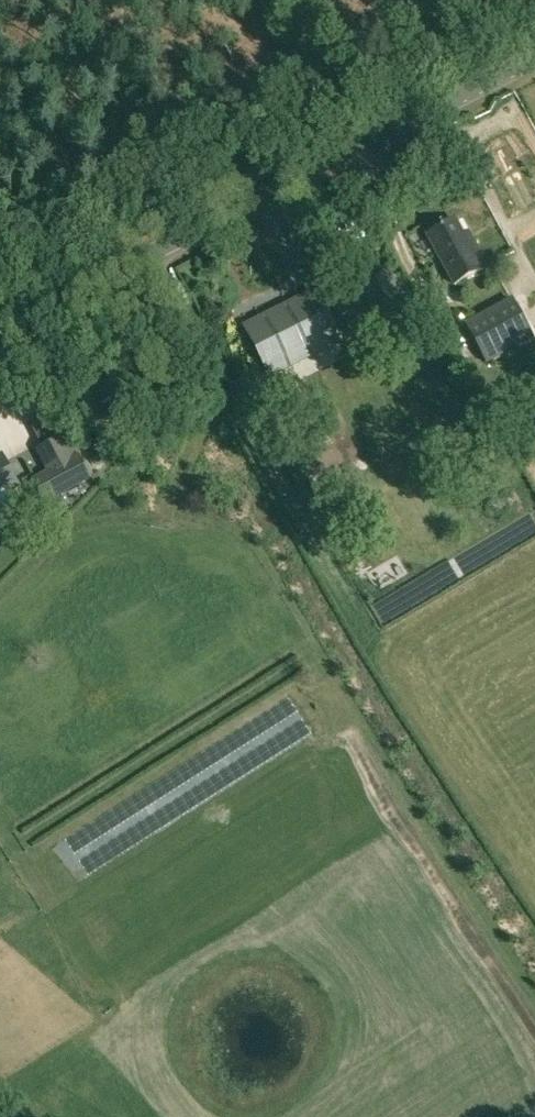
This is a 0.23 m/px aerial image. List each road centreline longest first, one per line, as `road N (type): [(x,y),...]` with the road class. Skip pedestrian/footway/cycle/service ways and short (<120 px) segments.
road 1 (tertiary): [(0,335),(534,59)]

